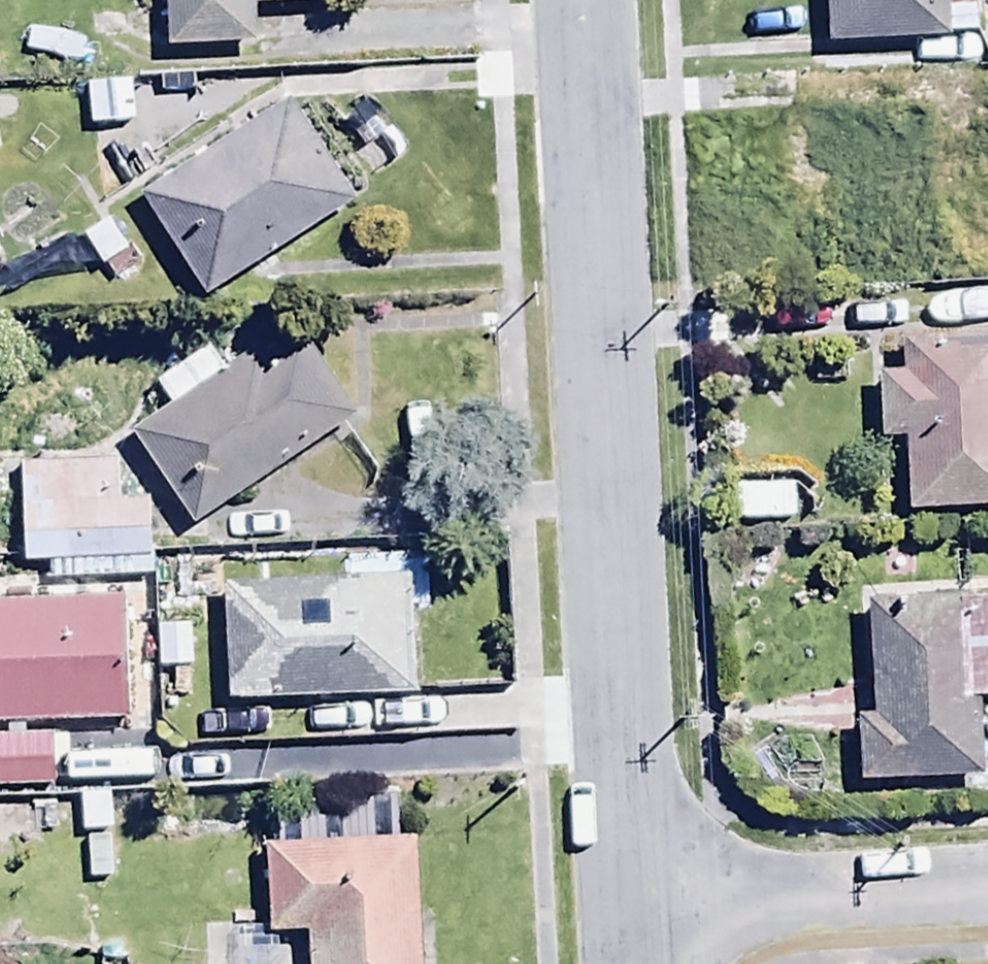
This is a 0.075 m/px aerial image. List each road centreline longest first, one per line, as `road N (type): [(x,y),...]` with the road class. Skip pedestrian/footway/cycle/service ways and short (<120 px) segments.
road 1 (residential): [(587,0),(640,901)]
road 2 (residential): [(987,885),(640,901)]

